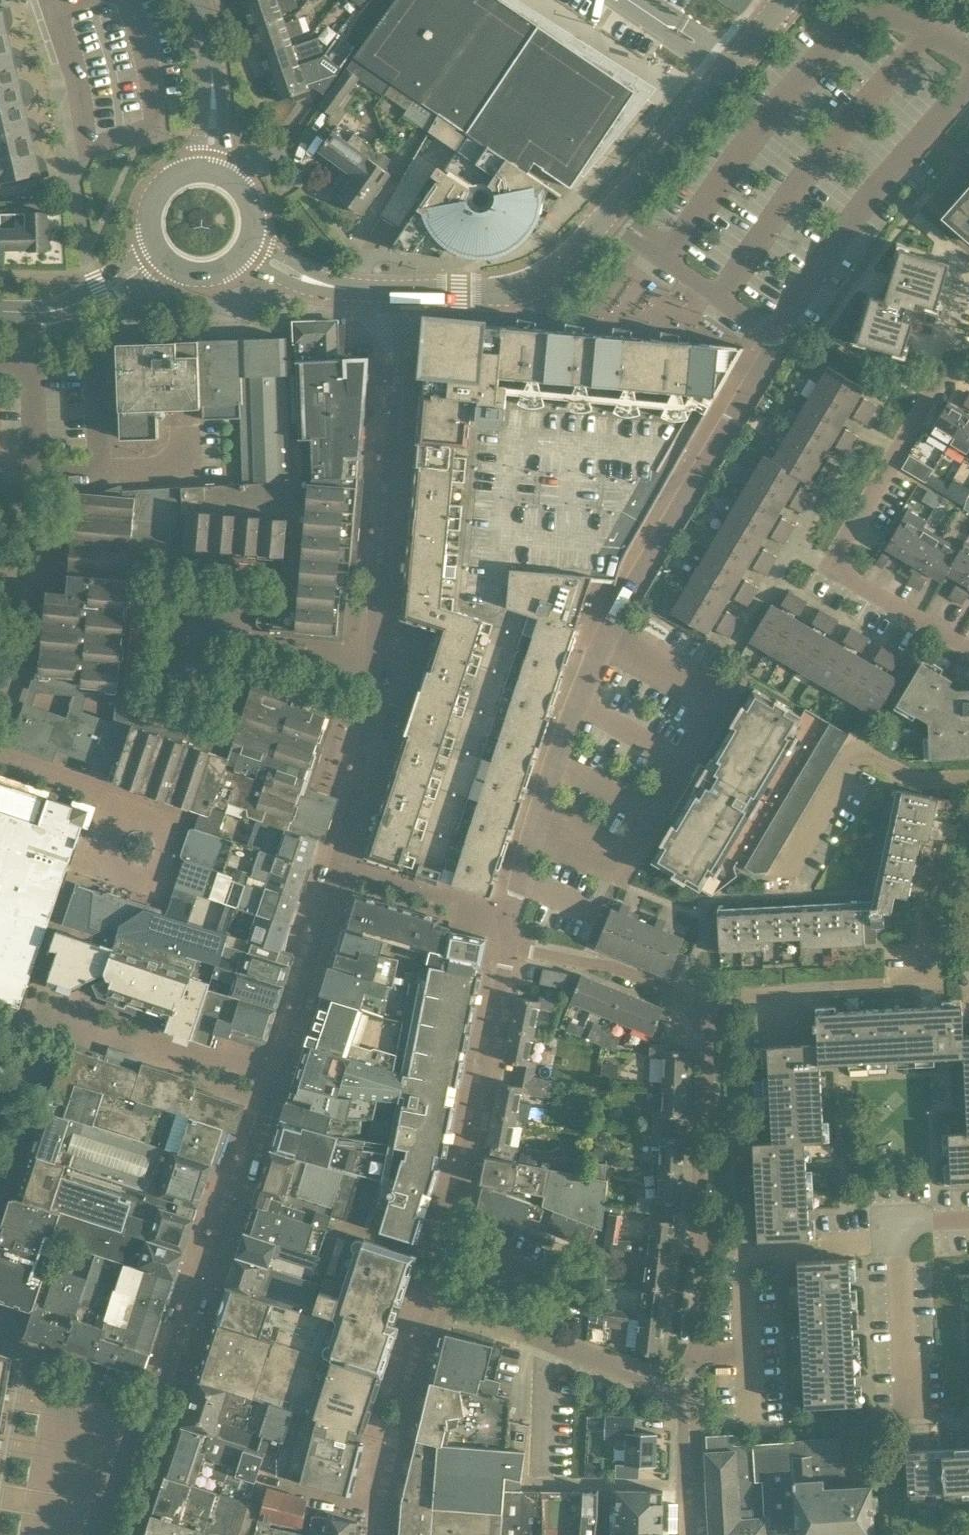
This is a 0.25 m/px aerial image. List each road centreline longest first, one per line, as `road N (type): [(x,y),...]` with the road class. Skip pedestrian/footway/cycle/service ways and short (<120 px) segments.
road 1 (residential): [(513,948),(506,917),(574,702),(776,348),(775,328)]
road 2 (residential): [(968,650),(841,574),(838,556),(937,385),(968,369)]
road 3 (residential): [(430,1295),(513,948)]
road 4 (residential): [(708,1012),(695,1353)]
road 5 (residential): [(775,328),(873,193),(968,85)]
road 6 (tertiary): [(786,0),(612,206)]
road 7 (residential): [(670,1386),(430,1295)]
road 8 (residential): [(750,1351),(746,1257),(829,1251),(899,1222)]
road 9 (residential): [(786,862),(849,761),(872,753),(923,782),(968,781)]
road 10 (residential): [(377,1534),(430,1295)]
road 11 (tertiary): [(602,219),(559,265),(527,285),(396,291)]
road 12 (residential): [(780,992),(911,988),(932,952),(968,948)]
road 13 (residential): [(513,948),(613,966),(708,1012)]
road 14 (residential): [(908,1415),(899,1222)]
road 15 (tertiary): [(208,164),(210,61),(195,0)]
road 16 (residential): [(649,242),(760,326),(775,328)]
road 17 (tertiary): [(249,254),(329,286),(396,291)]
road 18 (residential): [(691,1534),(688,1416),(670,1386)]
road 19 (residential): [(87,147),(52,7)]
road 20 (tertiary): [(208,164),(186,166),(151,194),(145,225),(155,254)]

